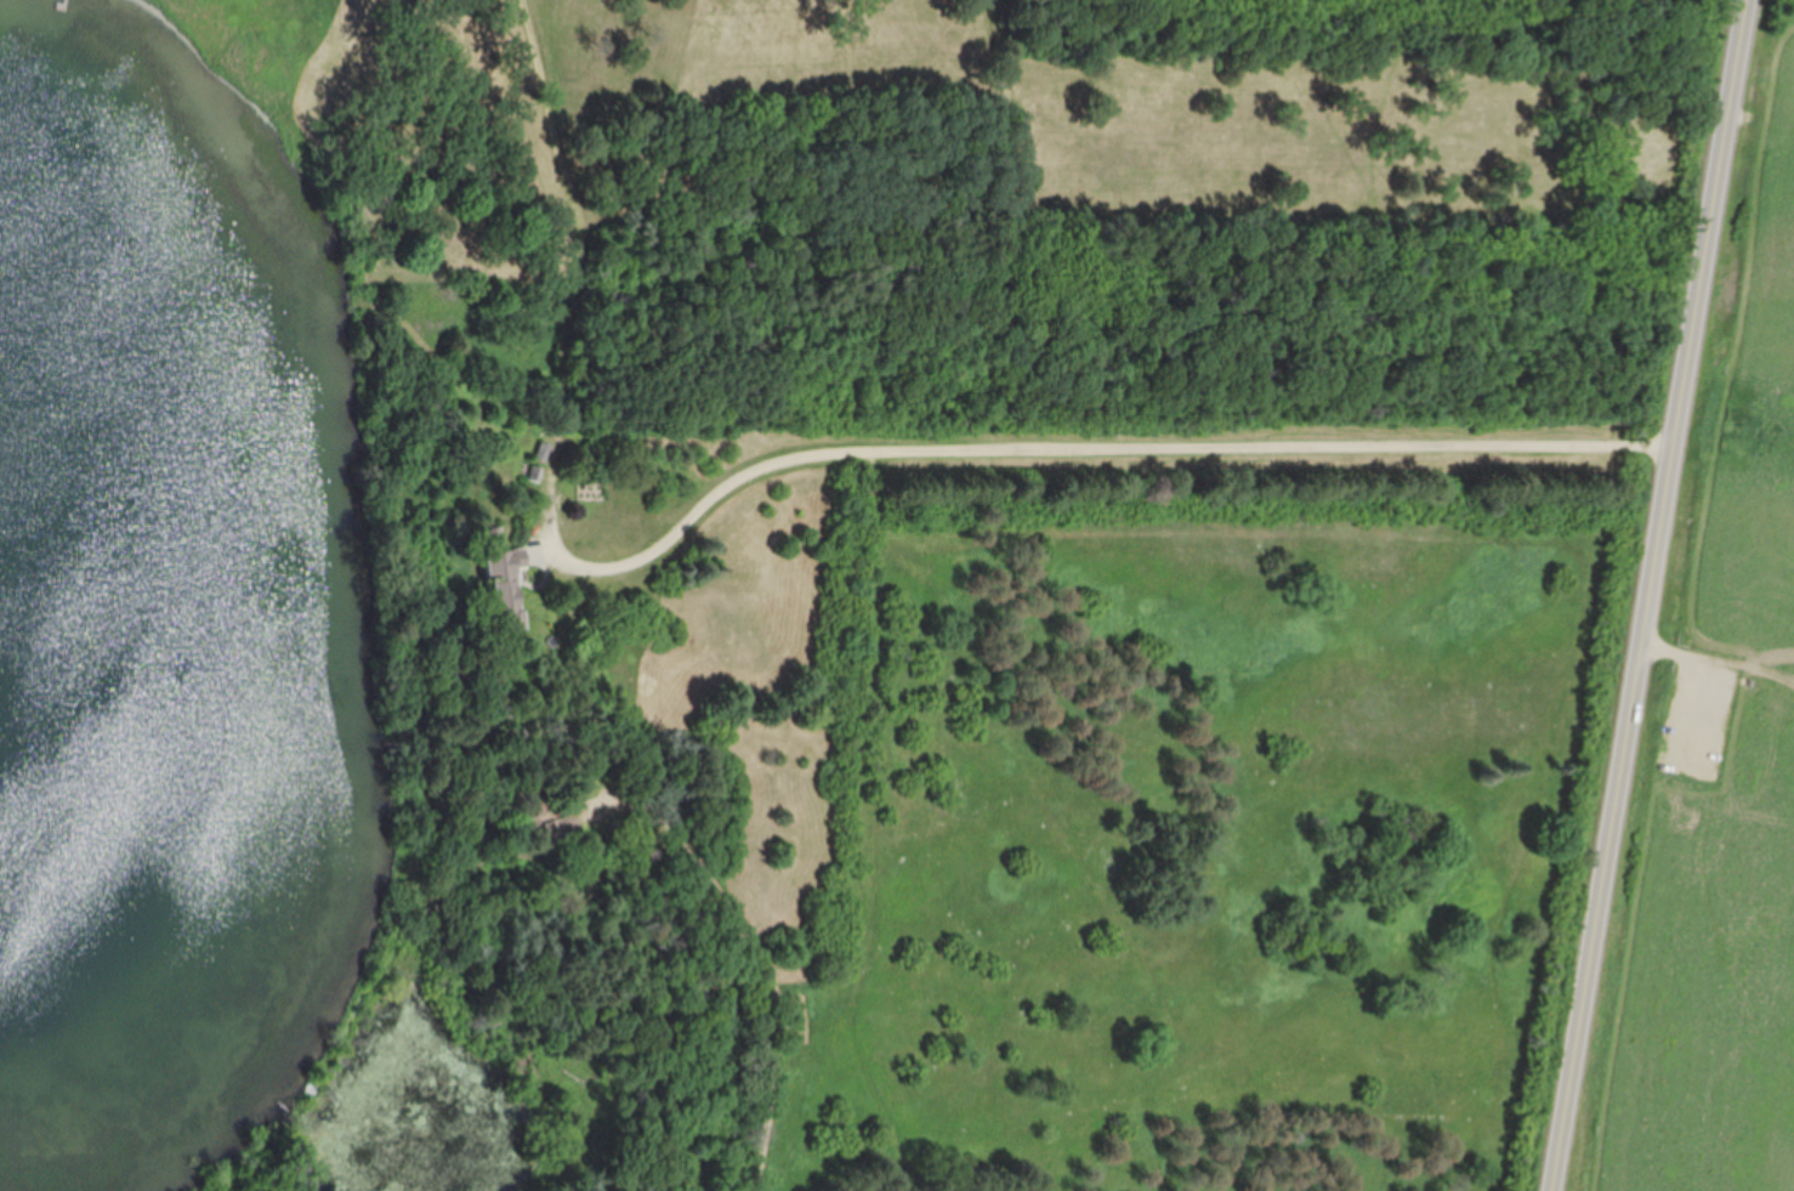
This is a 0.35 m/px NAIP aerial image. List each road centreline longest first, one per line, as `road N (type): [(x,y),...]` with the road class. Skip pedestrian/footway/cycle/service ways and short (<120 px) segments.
road 1 (tertiary): [(1549,1190),(1747,0)]

